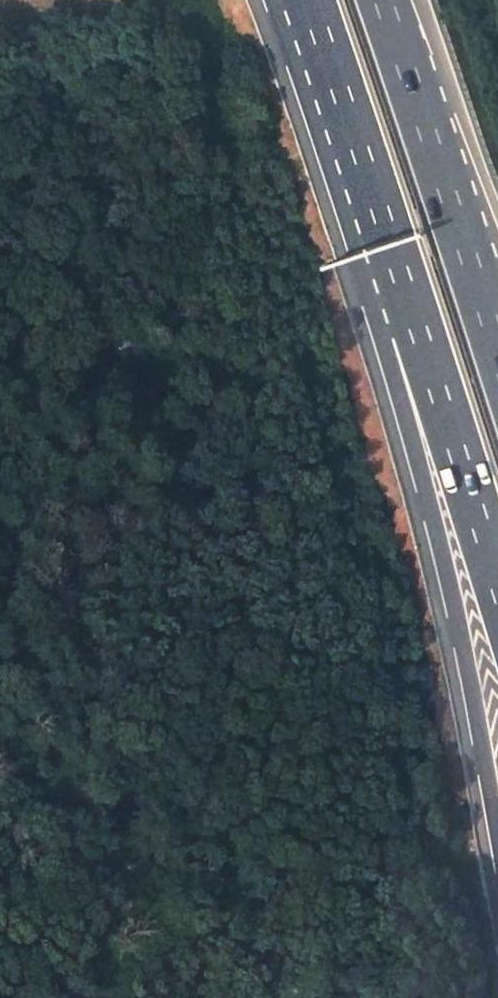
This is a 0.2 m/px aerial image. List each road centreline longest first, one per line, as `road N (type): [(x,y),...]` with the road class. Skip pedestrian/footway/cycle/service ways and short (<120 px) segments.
road 1 (motorway): [(362,229),(464,641),(497,826)]
road 2 (motorway): [(362,229),(497,602)]
road 3 (motorway): [(497,347),(384,0)]
road 4 (motorway): [(292,0),(362,229)]

